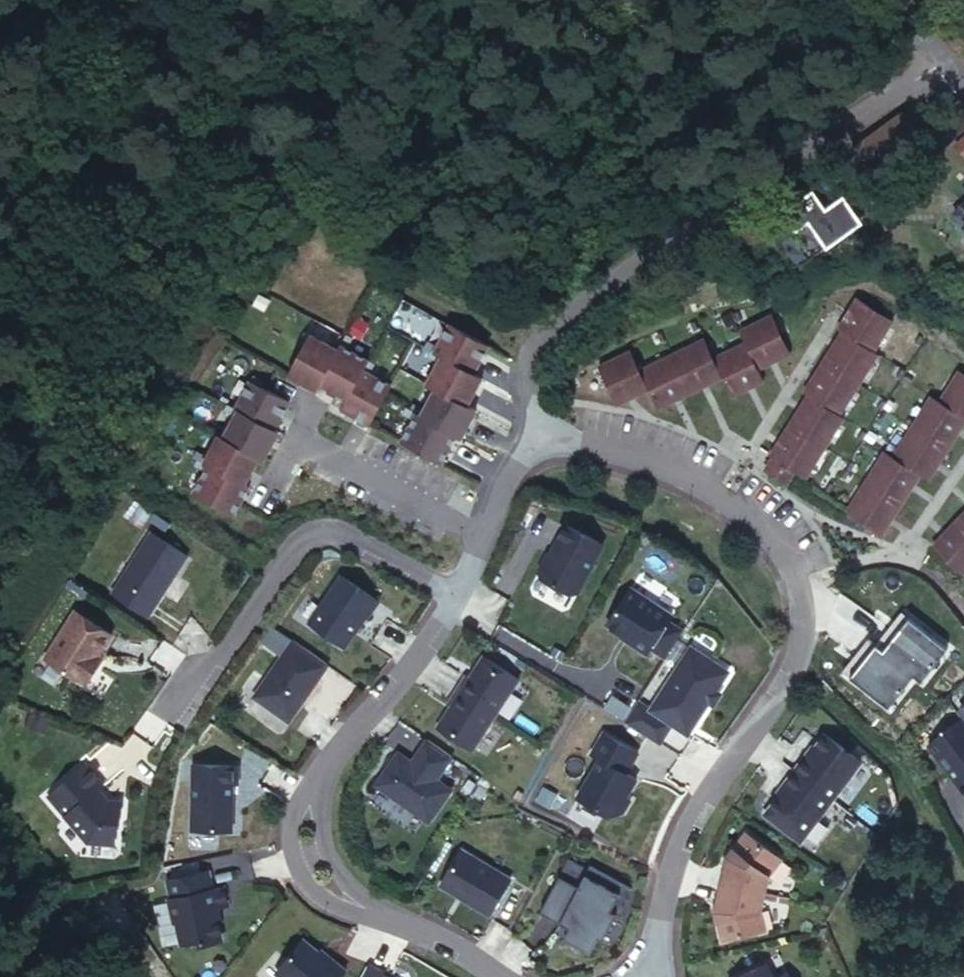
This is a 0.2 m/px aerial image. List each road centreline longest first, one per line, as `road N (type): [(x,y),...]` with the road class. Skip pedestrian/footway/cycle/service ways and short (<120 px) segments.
road 1 (residential): [(532,441),(528,372),(540,338),(942,47)]
road 2 (residential): [(649,969),(663,894),(698,807),(790,680),(801,617),(794,576)]
road 3 (residential): [(457,591),(338,533),(312,533),(289,546),(177,709)]
road 4 (track): [(238,0),(161,122),(0,291)]
road 5 (residential): [(317,776),(424,649),(457,591)]
road 6 (residential): [(737,495),(683,462),(625,441),(565,435),(532,441)]
road 7 (residential): [(317,776),(284,828),(295,865),(317,895),(347,910),(390,916)]
road 8 (residential): [(820,345),(737,495)]
road 9 (residential): [(457,591),(505,464),(532,441)]
road 10 (residential): [(390,916),(330,860),(319,828),(317,776)]
road 11 (residential): [(963,456),(886,555)]
road 12 (residential): [(390,916),(498,976)]

